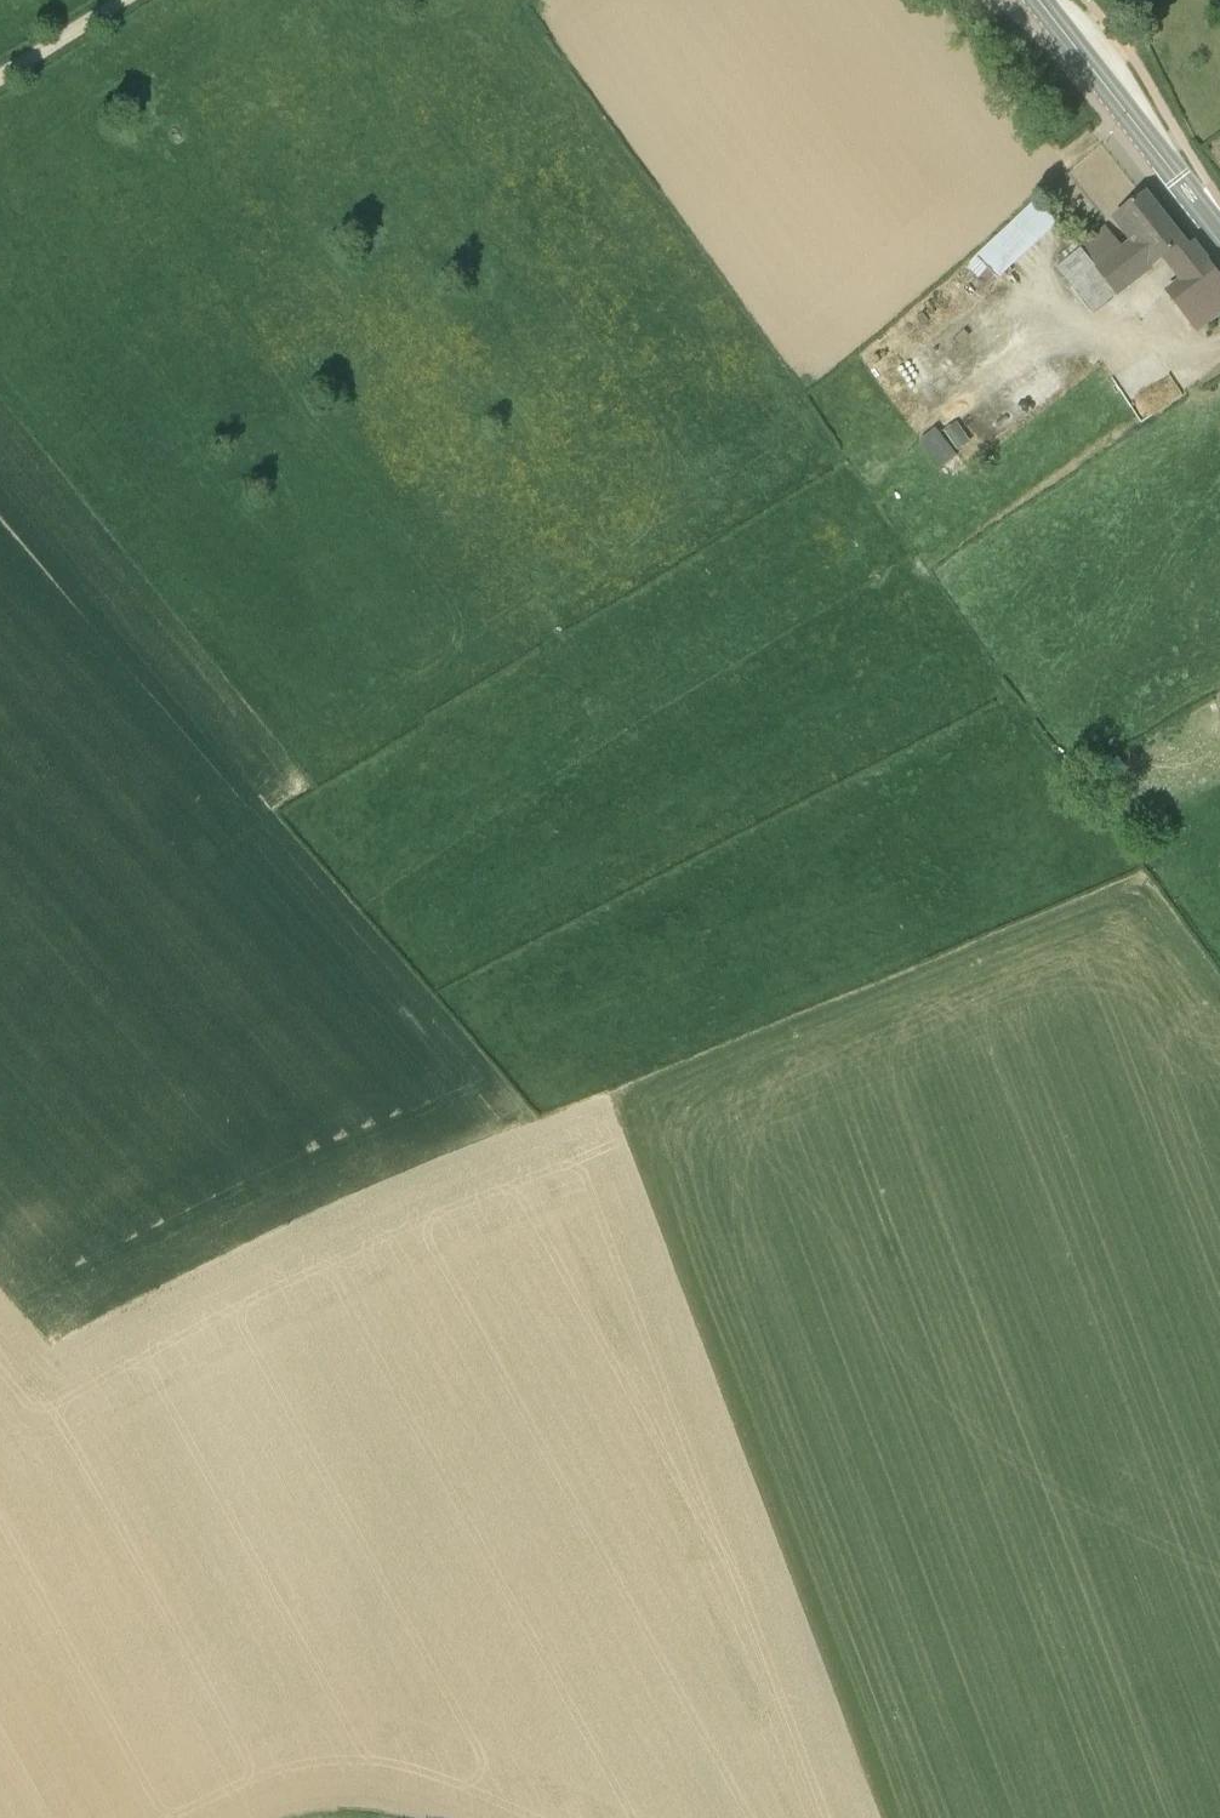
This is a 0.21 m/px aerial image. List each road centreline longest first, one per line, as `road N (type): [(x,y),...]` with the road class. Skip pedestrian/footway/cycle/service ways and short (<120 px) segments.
road 1 (secondary): [(1219,233),(1040,0)]
road 2 (track): [(0,74),(119,0)]

